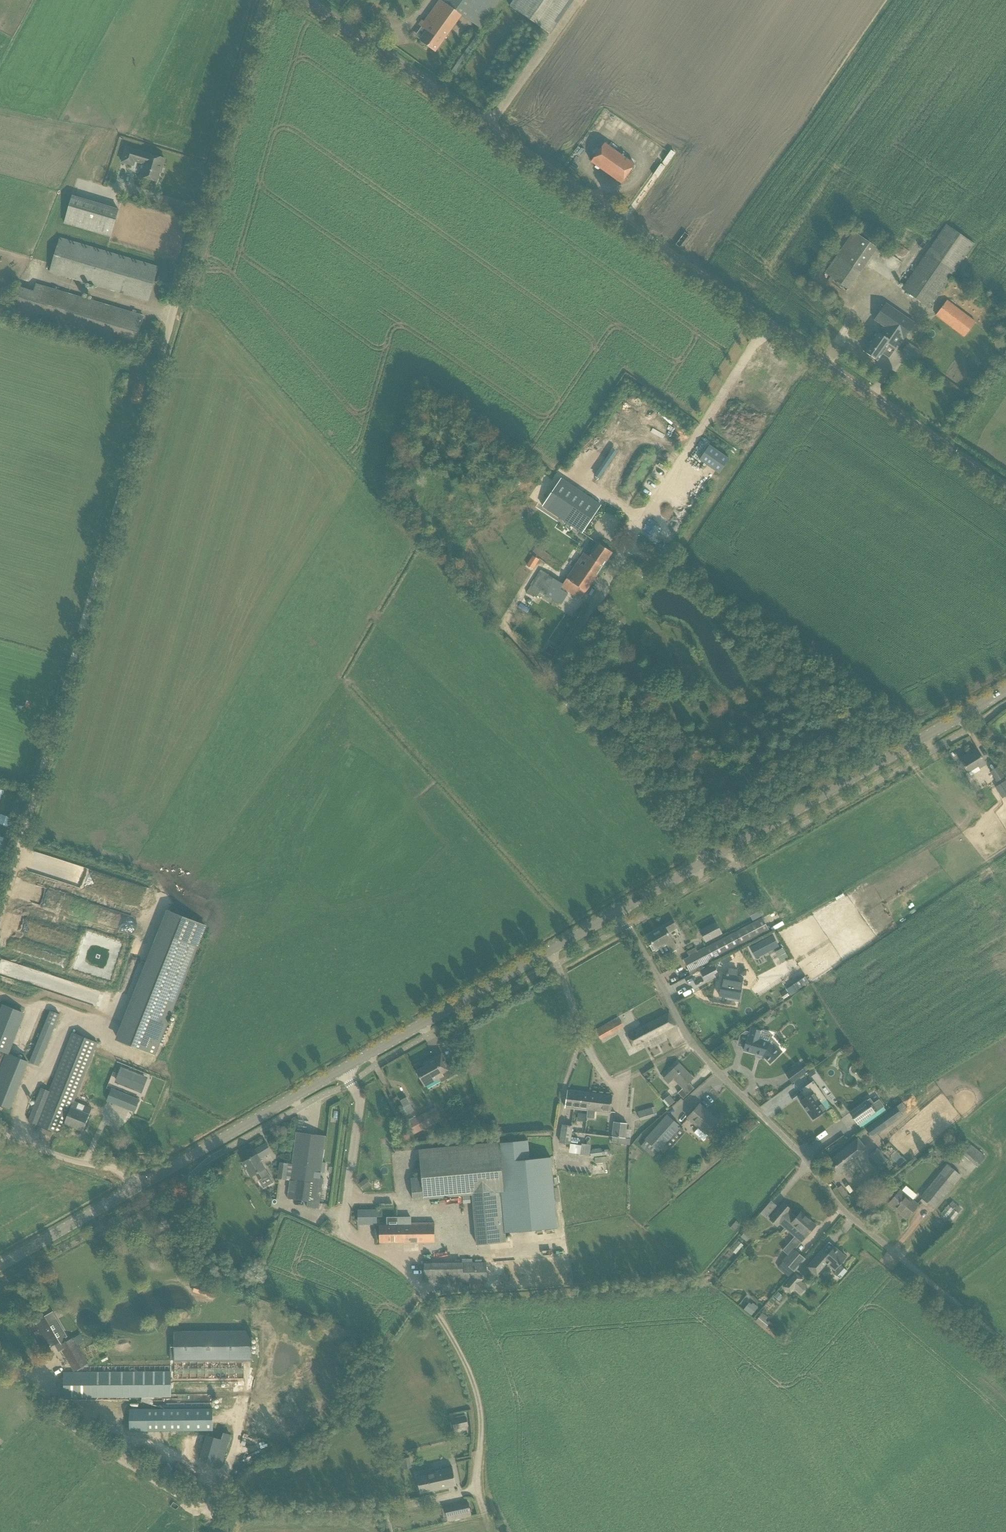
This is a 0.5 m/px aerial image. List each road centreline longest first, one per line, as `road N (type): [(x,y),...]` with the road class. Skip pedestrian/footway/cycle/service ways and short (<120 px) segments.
road 1 (track): [(0,1357),(38,1382),(59,1417),(208,1513),(394,1509),(474,1490),(480,1424),(470,1371),(402,1269),(341,1234),(360,1099),(343,1069)]
road 2 (unclassified): [(0,923),(265,0)]
road 3 (unclassified): [(1005,492),(304,0)]
road 4 (unclassified): [(1005,1349),(861,1225),(807,1156),(692,1042),(621,910)]
road 5 (tertiary): [(139,1187),(621,910)]
road 6 (tertiary): [(708,860),(1005,693)]
road 7 (unclassified): [(708,860),(539,662)]
road 8 (tertiary): [(0,1268),(139,1187)]
road 9 (unclassified): [(139,1187),(112,1167),(0,1133)]

